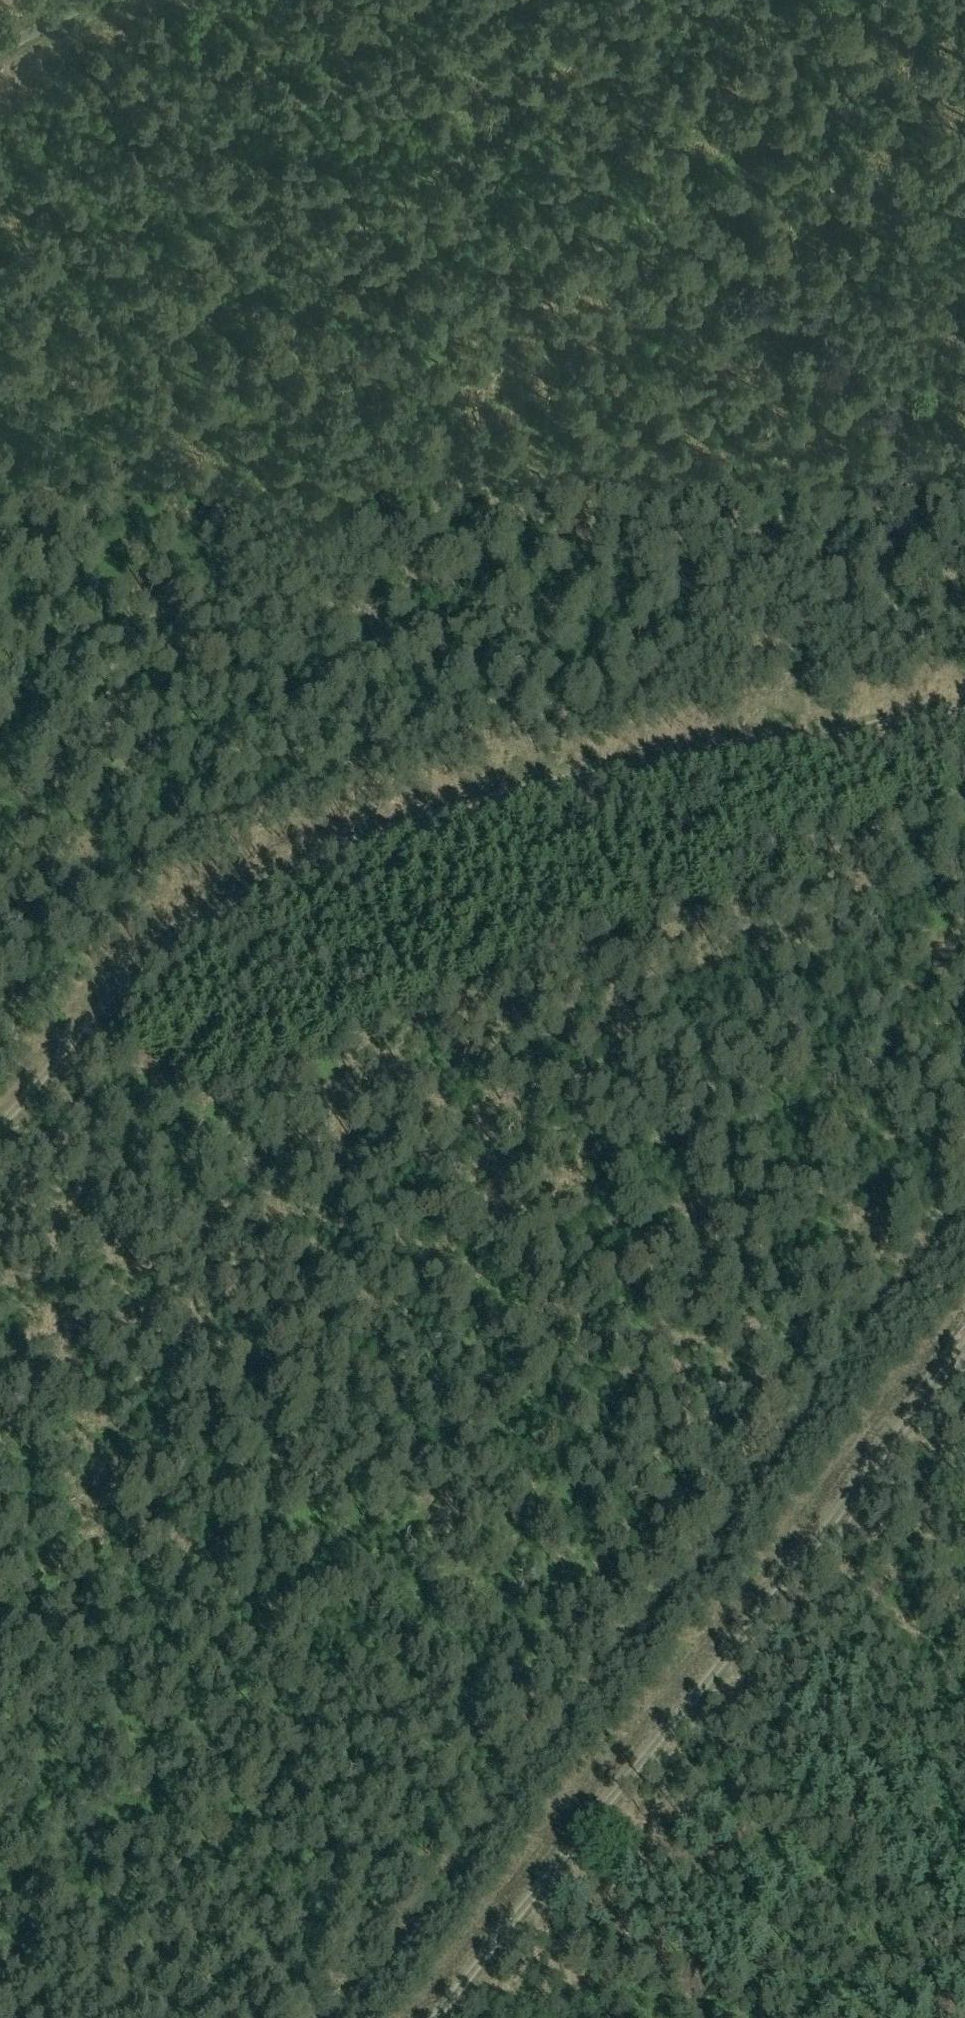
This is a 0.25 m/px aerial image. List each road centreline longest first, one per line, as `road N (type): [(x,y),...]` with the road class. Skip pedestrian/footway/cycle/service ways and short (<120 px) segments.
road 1 (track): [(0,1121),(162,949),(275,869),(494,790),(964,706)]
road 2 (track): [(964,1347),(435,2017)]

